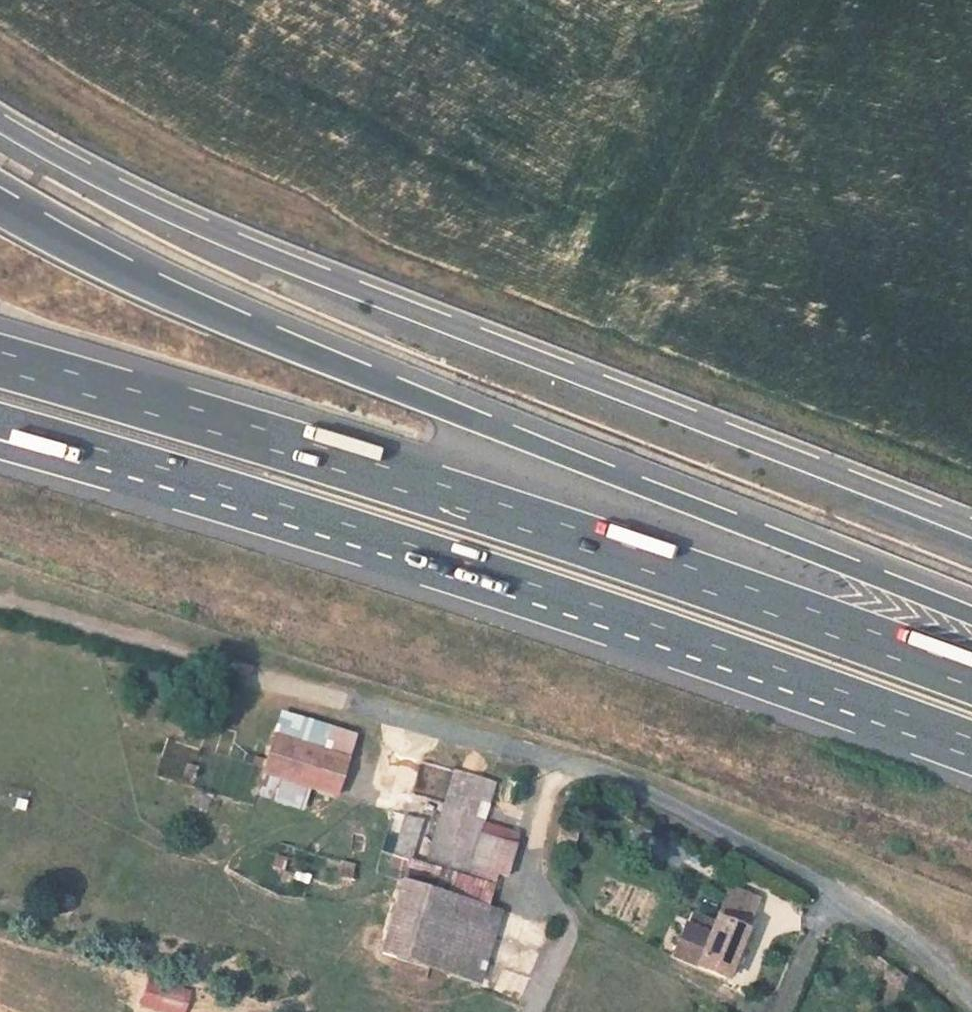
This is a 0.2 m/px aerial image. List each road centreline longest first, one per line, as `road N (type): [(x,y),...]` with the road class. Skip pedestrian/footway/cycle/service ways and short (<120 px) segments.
road 1 (unclassified): [(971,1007),(876,918),(671,803),(558,761),(0,604)]
road 2 (motorway): [(971,618),(218,315),(0,205)]
road 3 (motorway): [(971,527),(265,253),(121,190),(0,120)]
road 4 (motorway): [(971,677),(776,603),(0,359)]
road 5 (motorway): [(54,436),(537,585),(971,740)]

